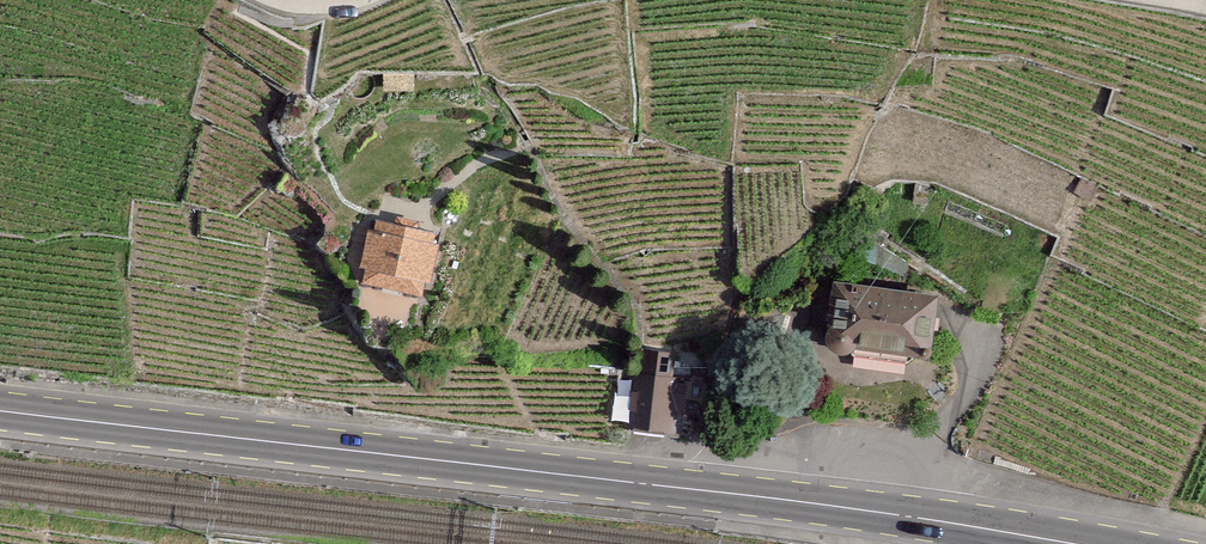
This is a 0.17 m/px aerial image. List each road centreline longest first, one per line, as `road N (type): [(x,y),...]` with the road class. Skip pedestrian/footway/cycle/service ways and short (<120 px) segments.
road 1 (primary): [(0,410),(769,497),(1074,543)]

